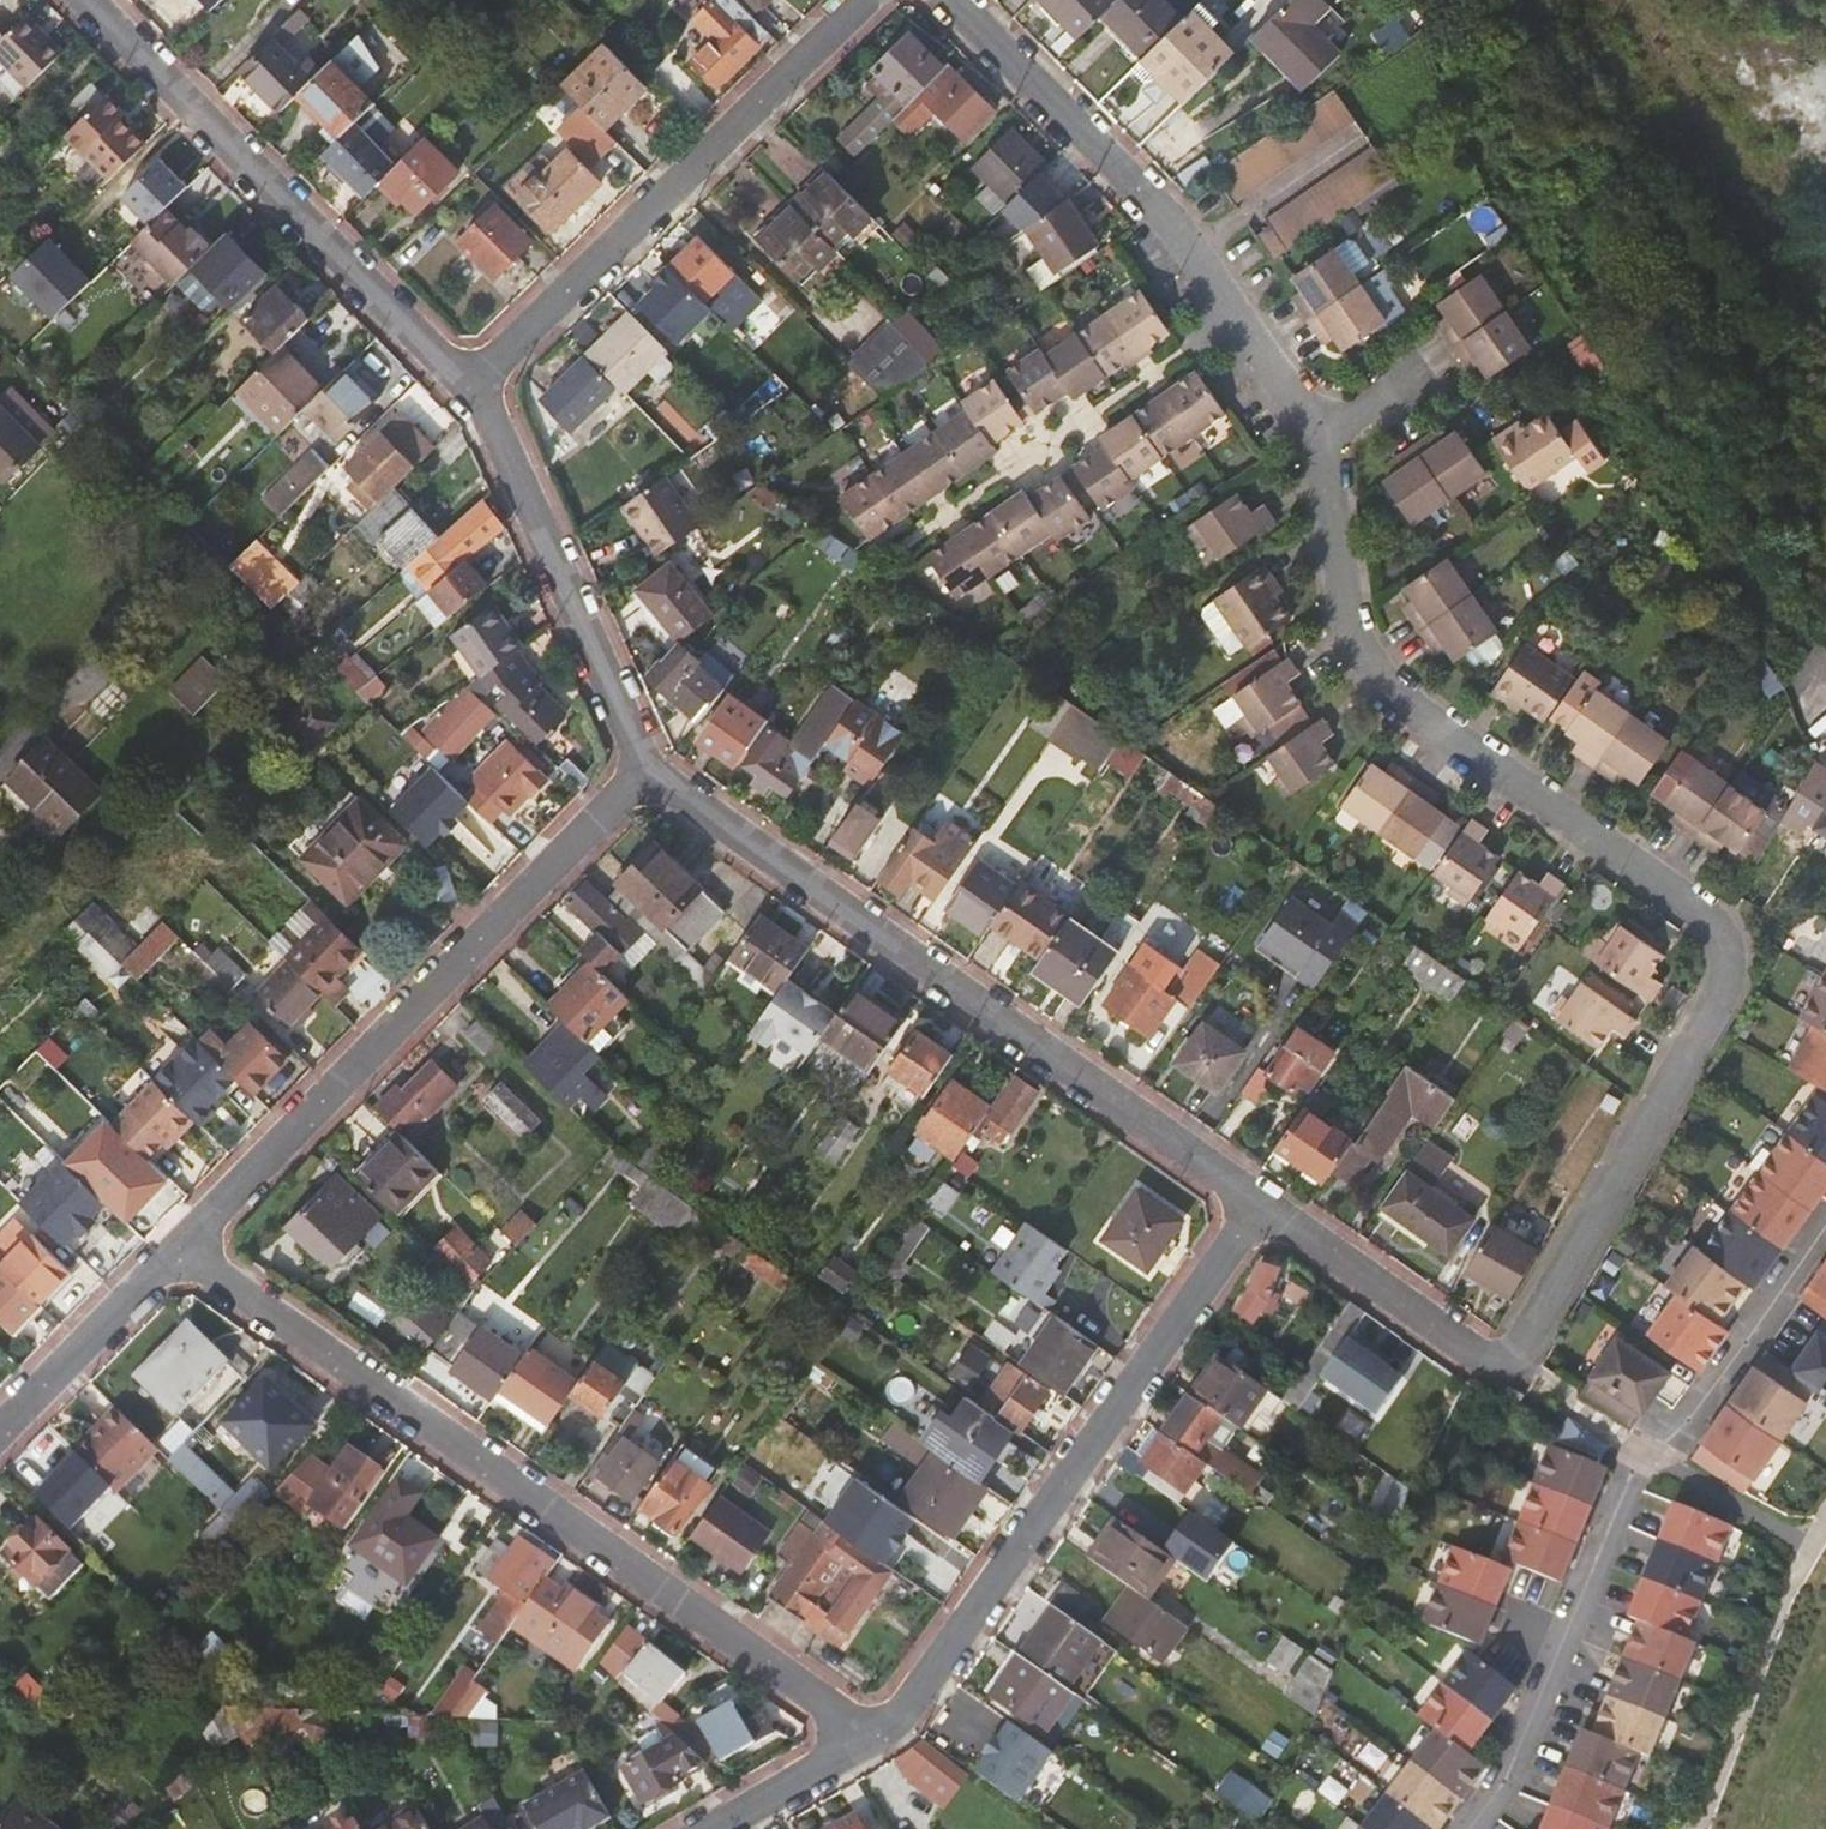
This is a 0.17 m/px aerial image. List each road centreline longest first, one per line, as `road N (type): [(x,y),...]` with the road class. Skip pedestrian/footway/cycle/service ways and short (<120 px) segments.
road 1 (residential): [(1321,436),(1351,613),(1371,661),(1407,701),(1721,927),(1731,954),(1726,987),(1518,1360)]
road 2 (residential): [(183,1253),(873,1742)]
road 3 (residential): [(646,767),(1258,1203)]
road 4 (residential): [(1470,1828),(1504,1782),(1653,1452),(1825,1213)]
road 5 (residential): [(183,1253),(646,767)]
road 6 (residential): [(1258,1203),(921,1698),(873,1742)]
road 7 (residential): [(950,0),(1166,215),(1301,396),(1321,436)]
road 8 (residential): [(863,0),(474,382)]
road 9 (residential): [(96,0),(474,382)]
road 10 (residential): [(474,382),(501,417),(646,767)]
road 11 (residential): [(1258,1203),(1484,1357),(1518,1360)]
road 12 (residential): [(0,1434),(183,1253)]
road 13 (residential): [(873,1742),(717,1828)]
road 14 (residential): [(1321,436),(1436,358)]

